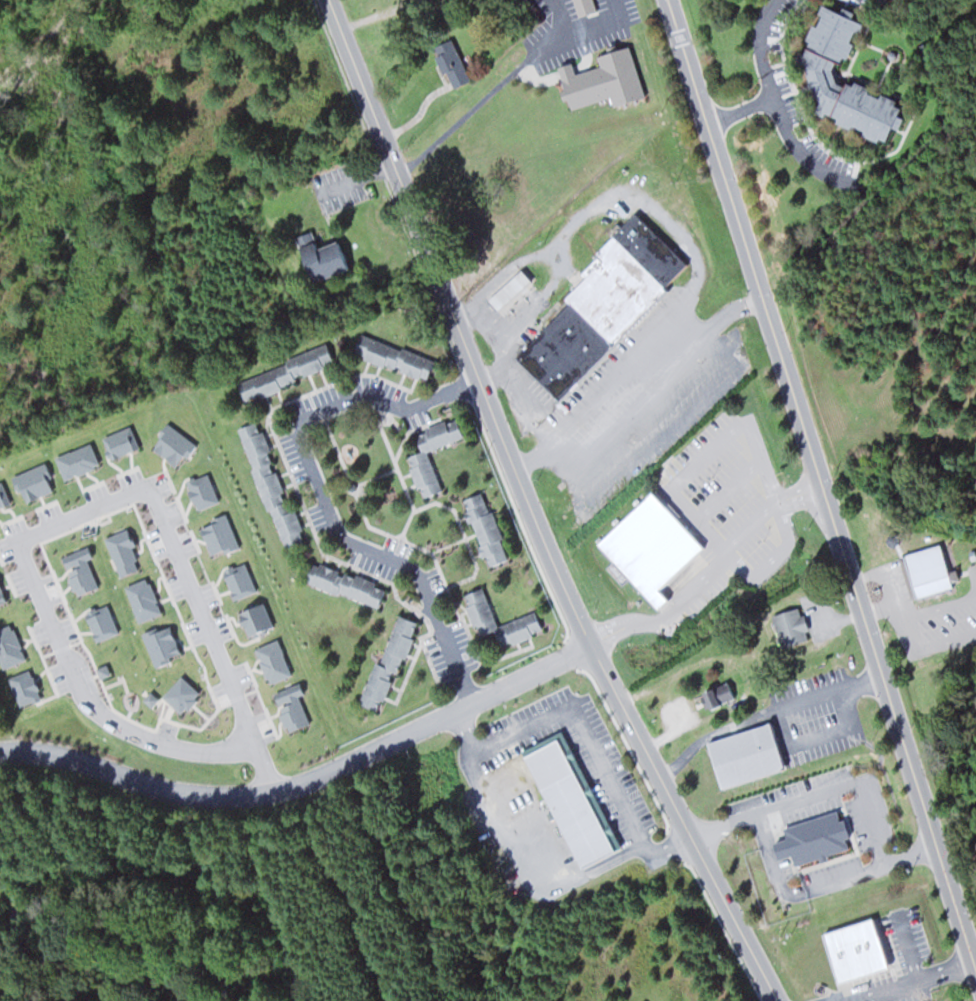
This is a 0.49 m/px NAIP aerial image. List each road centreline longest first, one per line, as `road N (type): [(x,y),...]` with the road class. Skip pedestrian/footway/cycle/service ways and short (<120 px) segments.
road 1 (residential): [(778,1000),(565,592),(326,0)]
road 2 (primary): [(975,965),(667,0)]
road 3 (residential): [(0,750),(55,753),(185,795),(279,790),(592,646)]
road 4 (residential): [(18,535),(83,690),(99,708),(128,729),(198,749),(257,737)]
road 5 (residential): [(150,481),(279,790)]
road 6 (residential): [(150,481),(18,535)]

